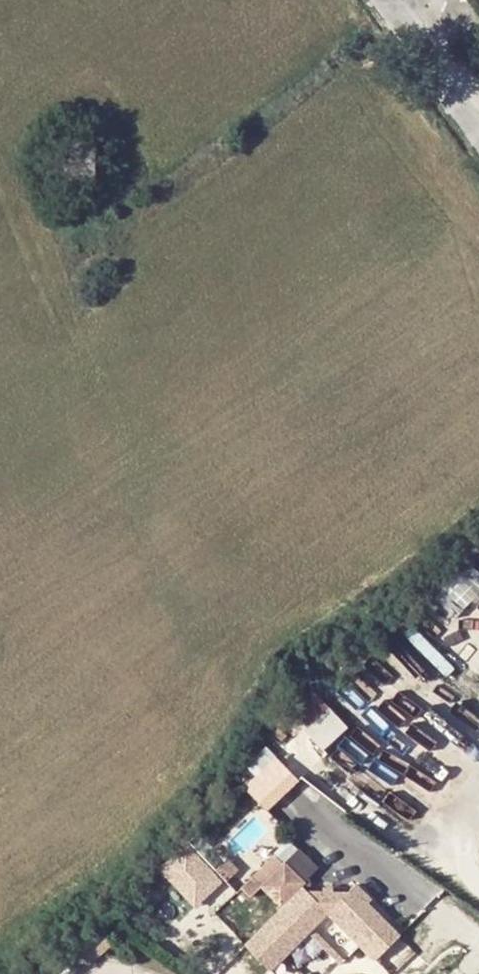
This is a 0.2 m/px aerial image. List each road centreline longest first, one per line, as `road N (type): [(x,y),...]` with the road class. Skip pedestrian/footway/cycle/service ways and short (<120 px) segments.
road 1 (unclassified): [(400,14),(478,119)]

